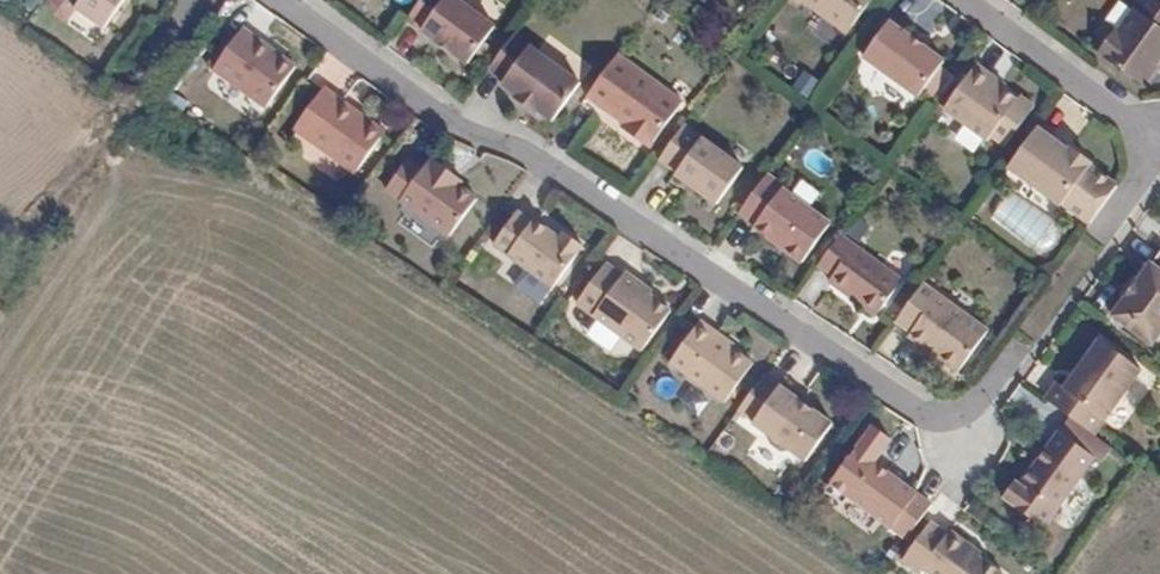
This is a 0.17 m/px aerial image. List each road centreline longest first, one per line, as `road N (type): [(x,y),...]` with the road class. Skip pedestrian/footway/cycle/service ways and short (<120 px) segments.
road 1 (residential): [(282,0),(454,123),(532,158),(856,371),(938,415),(976,406),(1159,152)]
road 2 (track): [(0,291),(131,95)]
road 3 (residential): [(973,0),(1159,138)]

